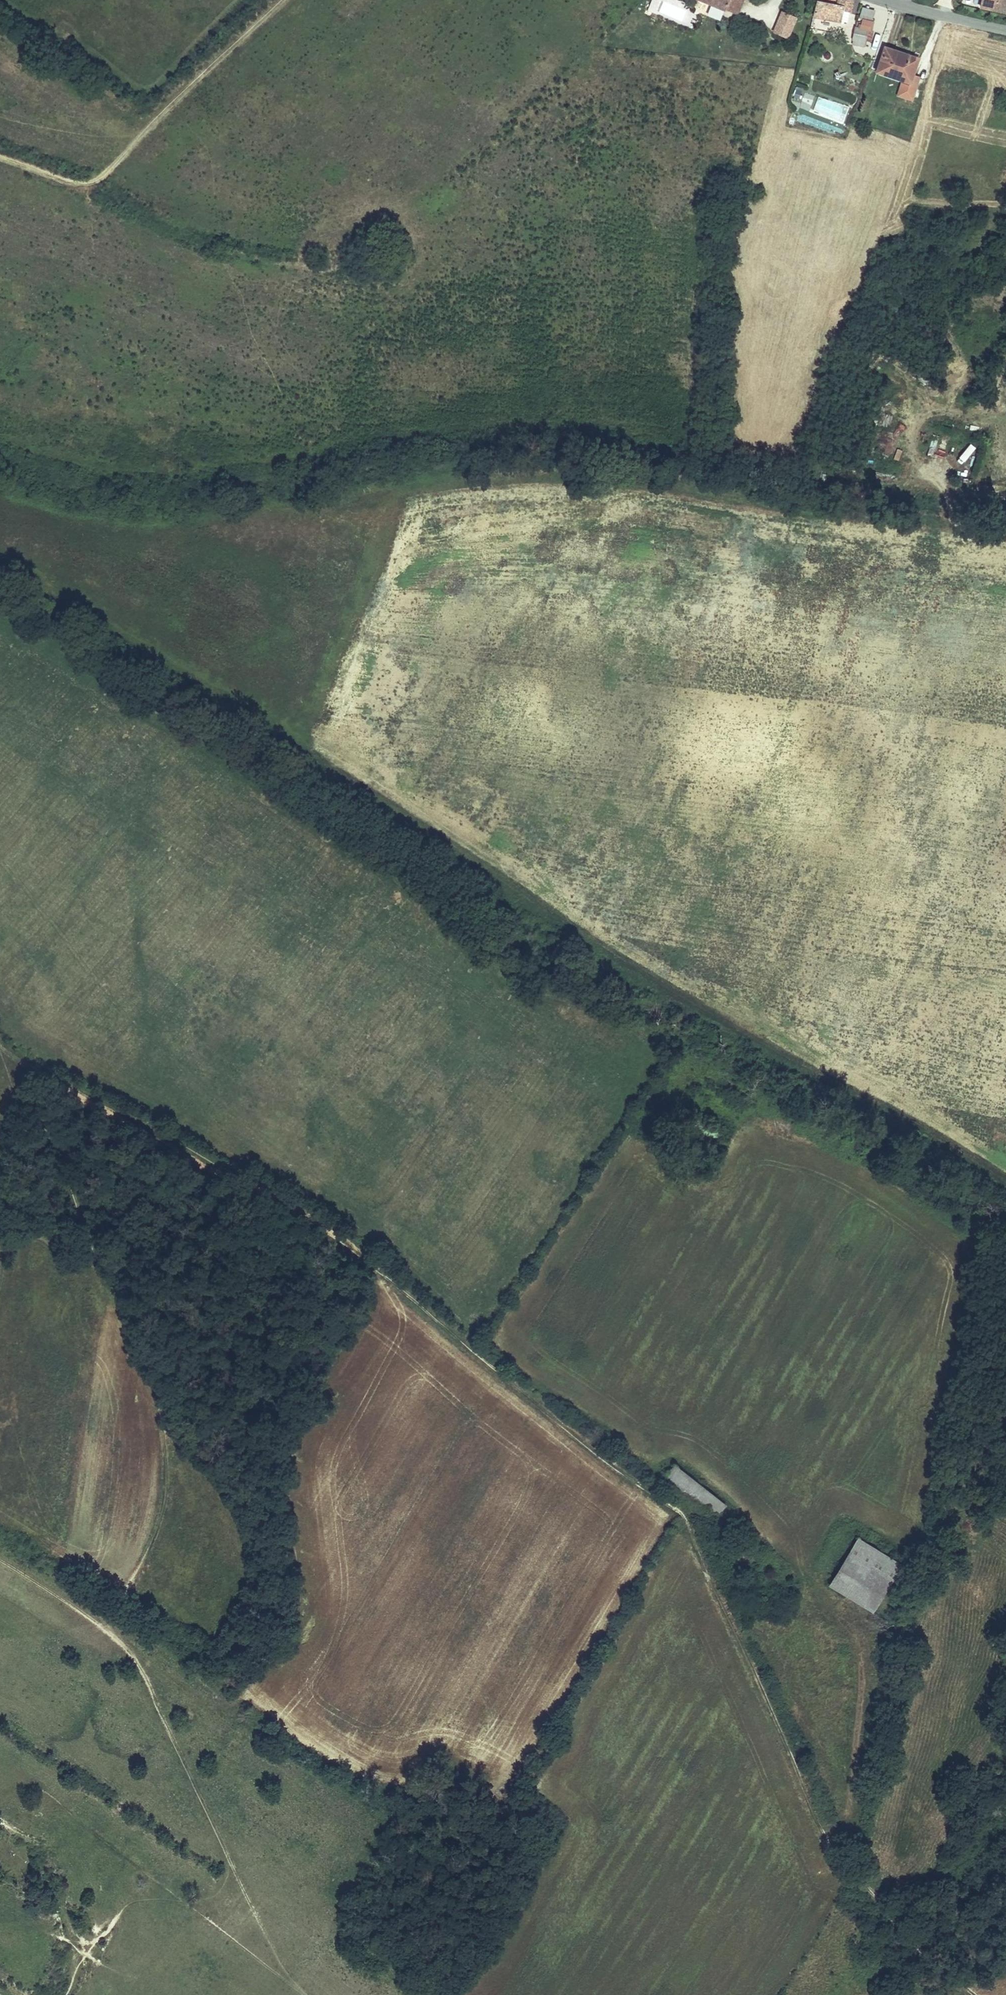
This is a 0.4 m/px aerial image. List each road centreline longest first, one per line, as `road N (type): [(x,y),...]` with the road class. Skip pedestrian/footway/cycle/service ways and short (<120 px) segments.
road 1 (track): [(829,1837),(678,1510),(317,1221),(0,1046)]
road 2 (track): [(303,1994),(233,1869),(137,1662),(105,1626),(0,1560)]
road 3 (track): [(286,0),(109,166),(81,181),(0,154)]
road 4 (track): [(829,1837),(848,1811),(865,1661),(853,1634),(809,1585)]
road 5 (track): [(974,1994),(915,1941),(829,1837)]
road 6 (residential): [(1005,30),(876,0)]

